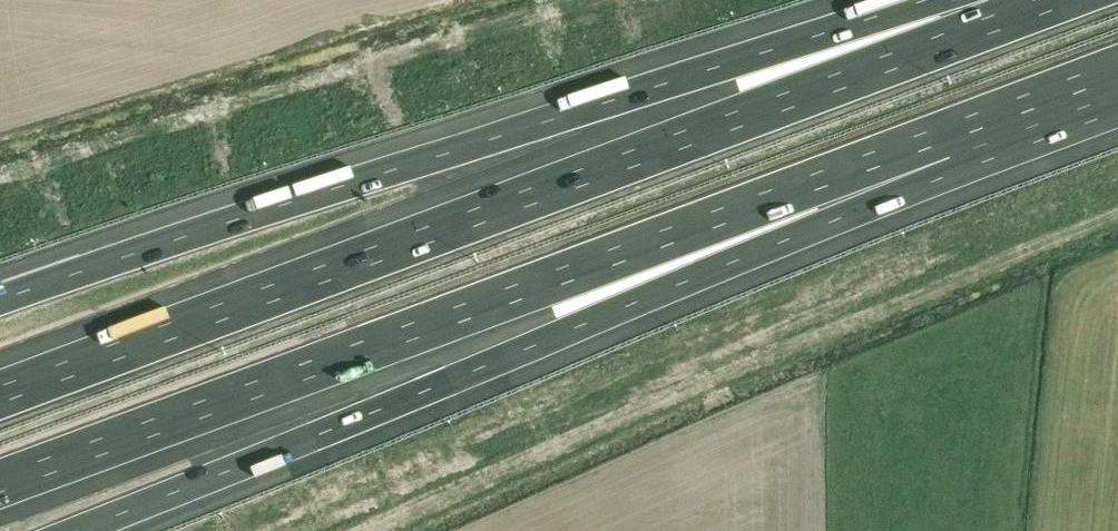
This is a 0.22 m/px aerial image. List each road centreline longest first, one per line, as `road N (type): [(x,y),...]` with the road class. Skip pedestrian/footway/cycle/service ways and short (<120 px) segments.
road 1 (motorway): [(992,22),(0,394)]
road 2 (motorway): [(992,22),(705,72),(0,301)]
road 3 (motorway): [(0,483),(544,282),(946,158)]
road 4 (motorway): [(77,530),(566,333),(946,158)]
road 5 (motorway): [(946,158),(1117,93)]

